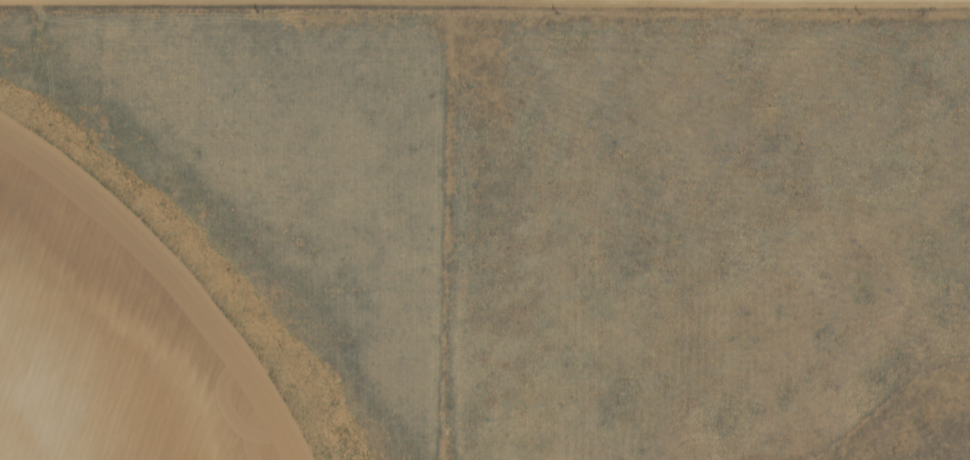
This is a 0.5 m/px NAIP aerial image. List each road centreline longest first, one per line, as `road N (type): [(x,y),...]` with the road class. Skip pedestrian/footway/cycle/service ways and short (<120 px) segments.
road 1 (residential): [(969,2),(591,0)]

